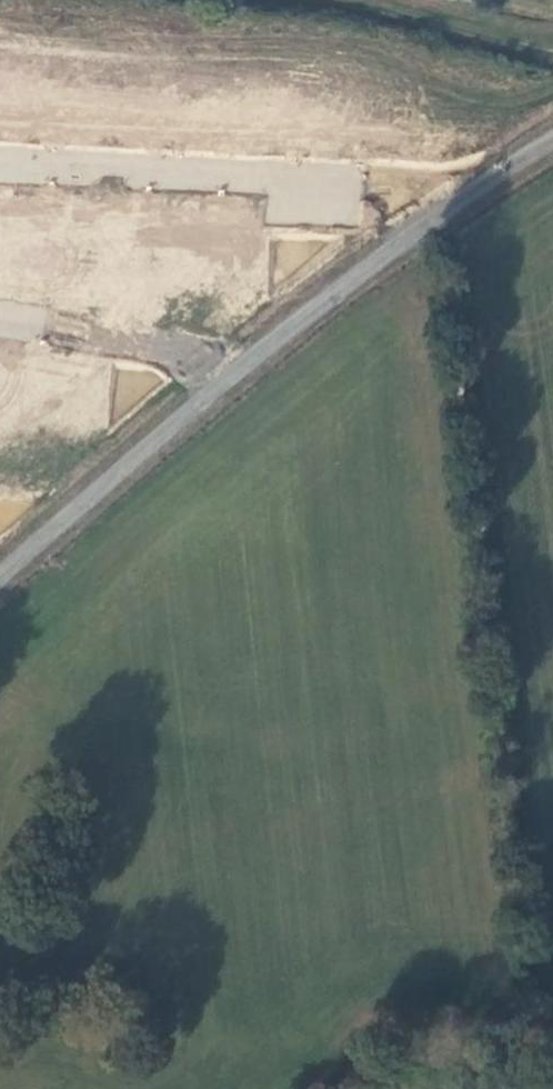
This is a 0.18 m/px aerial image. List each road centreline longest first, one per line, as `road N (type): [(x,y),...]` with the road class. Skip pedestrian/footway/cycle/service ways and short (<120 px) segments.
road 1 (residential): [(297,179),(0,164)]
road 2 (tertiary): [(0,578),(213,392)]
road 3 (tertiary): [(213,392),(435,218)]
road 4 (residential): [(0,318),(187,355),(213,392)]
road 5 (residential): [(297,179),(435,218)]
road 6 (tertiary): [(435,218),(552,140)]

